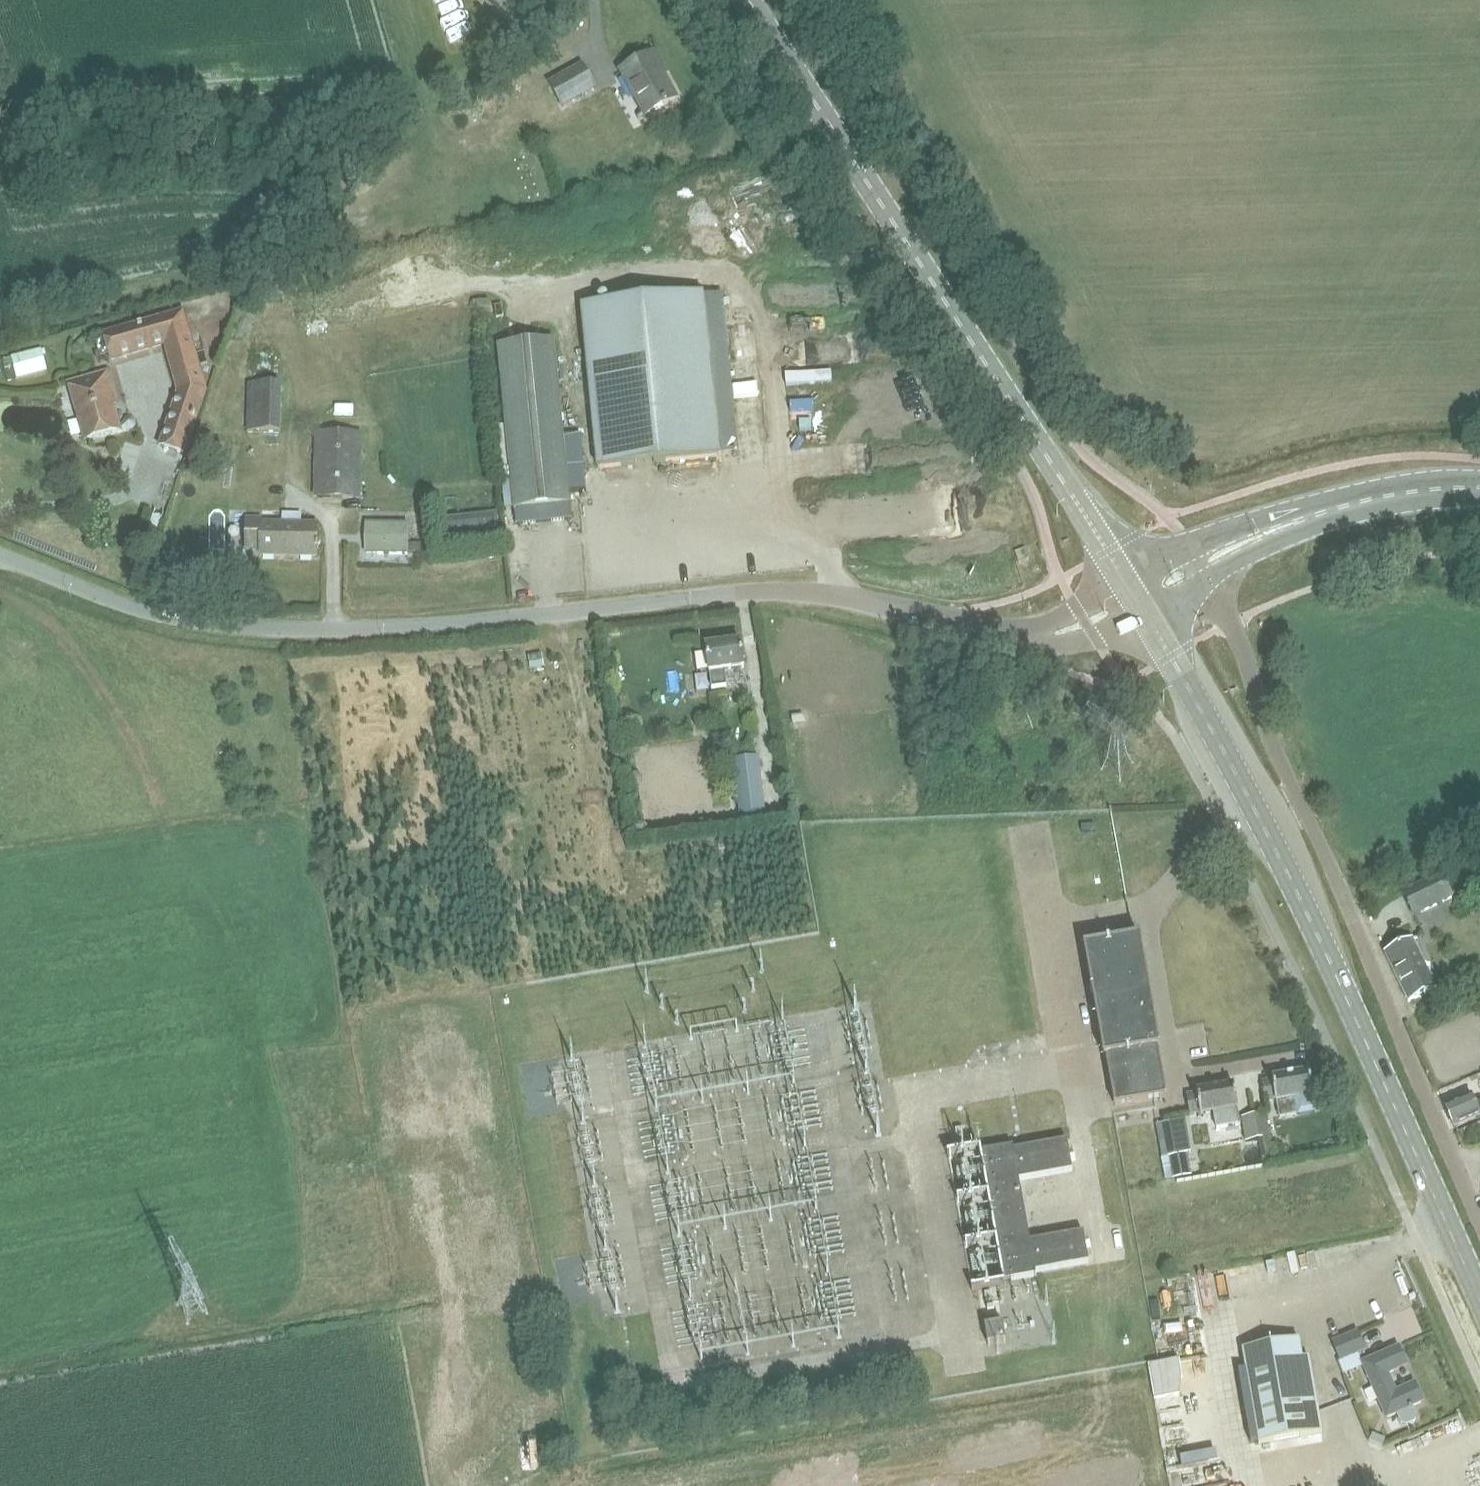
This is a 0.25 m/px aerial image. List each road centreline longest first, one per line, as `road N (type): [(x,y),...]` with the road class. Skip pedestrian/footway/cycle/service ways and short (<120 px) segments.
road 1 (unclassified): [(0,561),(132,610),(242,632),(437,627),(779,595),(1022,635)]
road 2 (primary): [(1479,1292),(1242,782),(1145,611)]
road 3 (unclassified): [(1479,1218),(1205,577)]
road 4 (primary): [(1126,578),(745,0)]
road 5 (track): [(0,335),(220,277),(513,34)]
road 6 (tertiary): [(1302,521),(1447,491),(1479,494)]
road 7 (unclassified): [(1022,635),(1061,644),(1145,611)]

